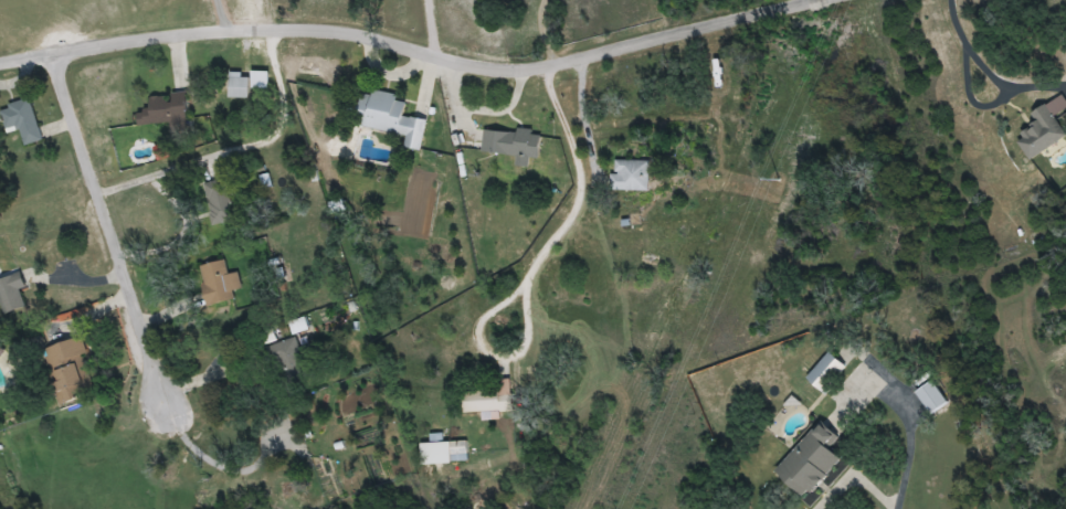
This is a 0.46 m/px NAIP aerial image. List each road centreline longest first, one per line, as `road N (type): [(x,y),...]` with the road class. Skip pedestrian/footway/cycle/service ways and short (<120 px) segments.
road 1 (residential): [(0,59),(168,32),(294,24),(381,33),(481,62),(543,63),(795,0)]
road 2 (residential): [(60,49),(172,403)]

